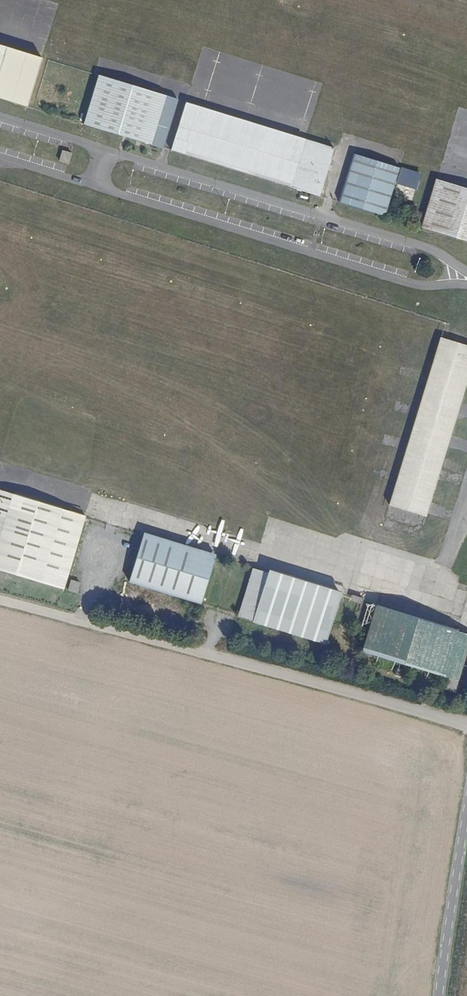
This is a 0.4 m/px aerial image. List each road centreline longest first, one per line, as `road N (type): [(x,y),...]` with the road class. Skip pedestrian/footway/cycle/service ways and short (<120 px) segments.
road 1 (tertiary): [(466,821),(440,995)]

